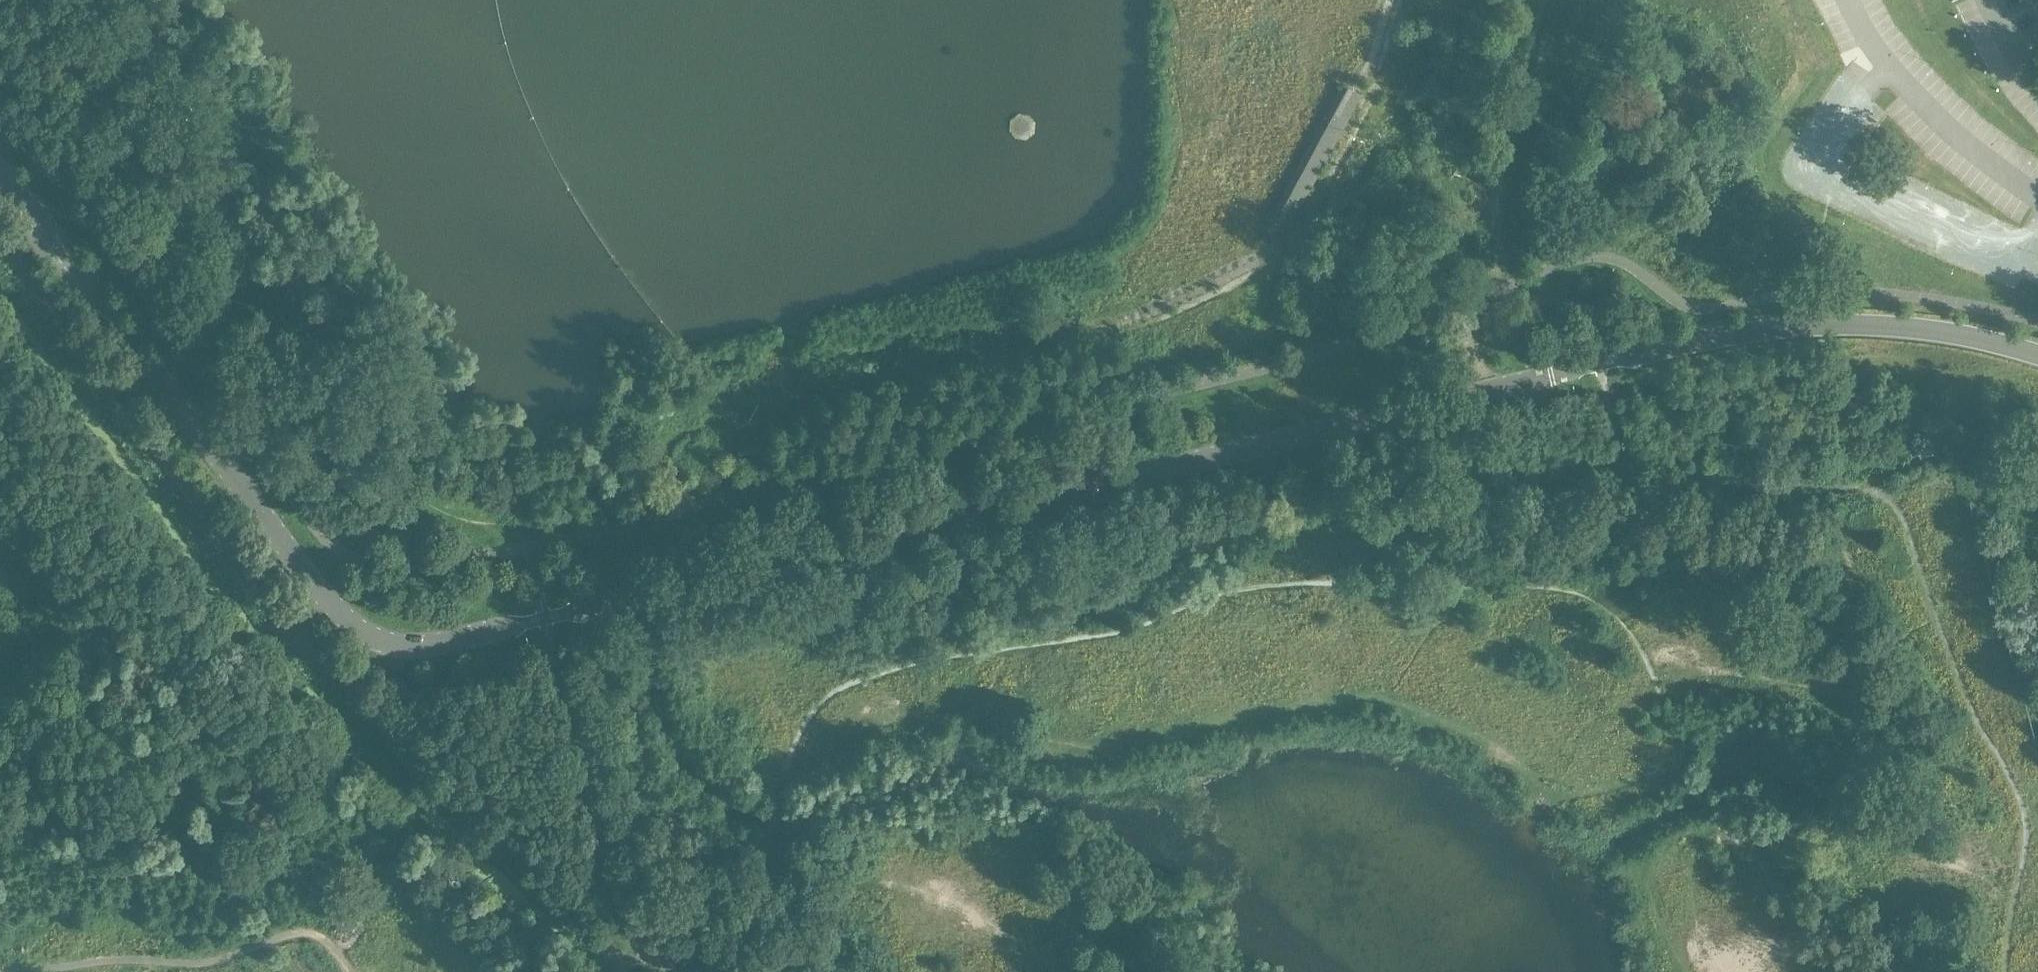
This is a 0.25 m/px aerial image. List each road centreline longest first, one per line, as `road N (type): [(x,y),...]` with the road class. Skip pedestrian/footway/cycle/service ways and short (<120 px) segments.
road 1 (secondary): [(1254,448),(407,647),(367,637),(342,618),(1,172)]
road 2 (track): [(629,965),(592,944),(314,650),(0,242)]
road 3 (secondary): [(1254,448),(1779,327),(1890,326),(2037,355)]

